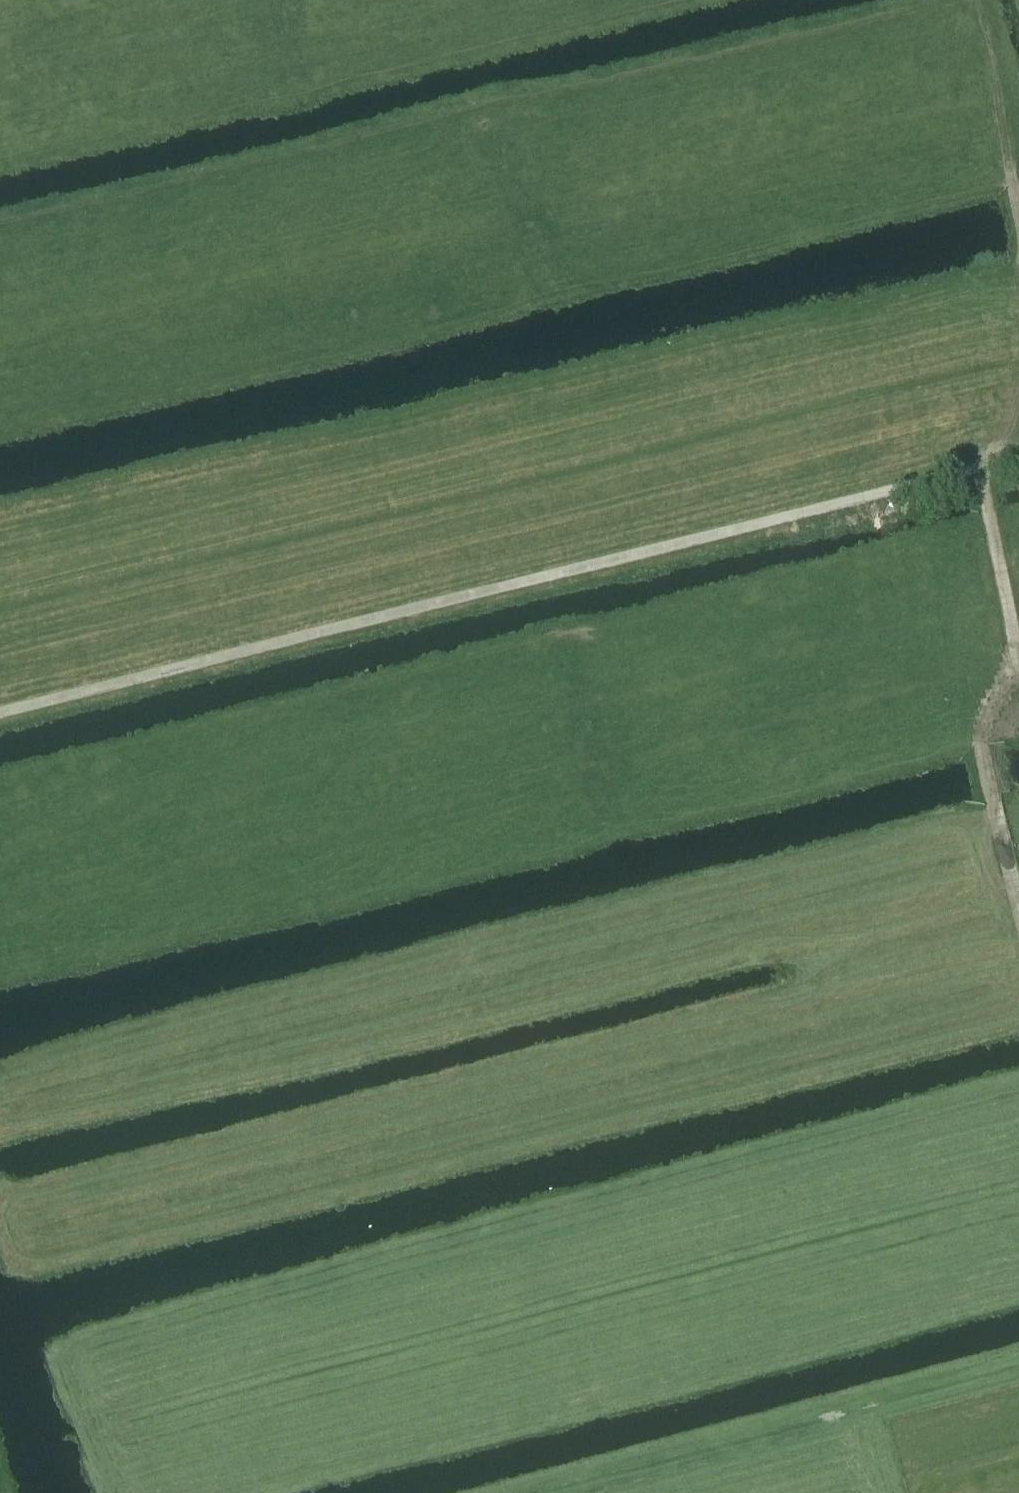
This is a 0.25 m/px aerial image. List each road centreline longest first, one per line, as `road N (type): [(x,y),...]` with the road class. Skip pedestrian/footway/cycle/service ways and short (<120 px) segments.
road 1 (track): [(1018,659),(981,465),(0,709)]
road 2 (track): [(1018,890),(982,726),(1018,664)]
road 3 (track): [(1018,207),(974,0)]

